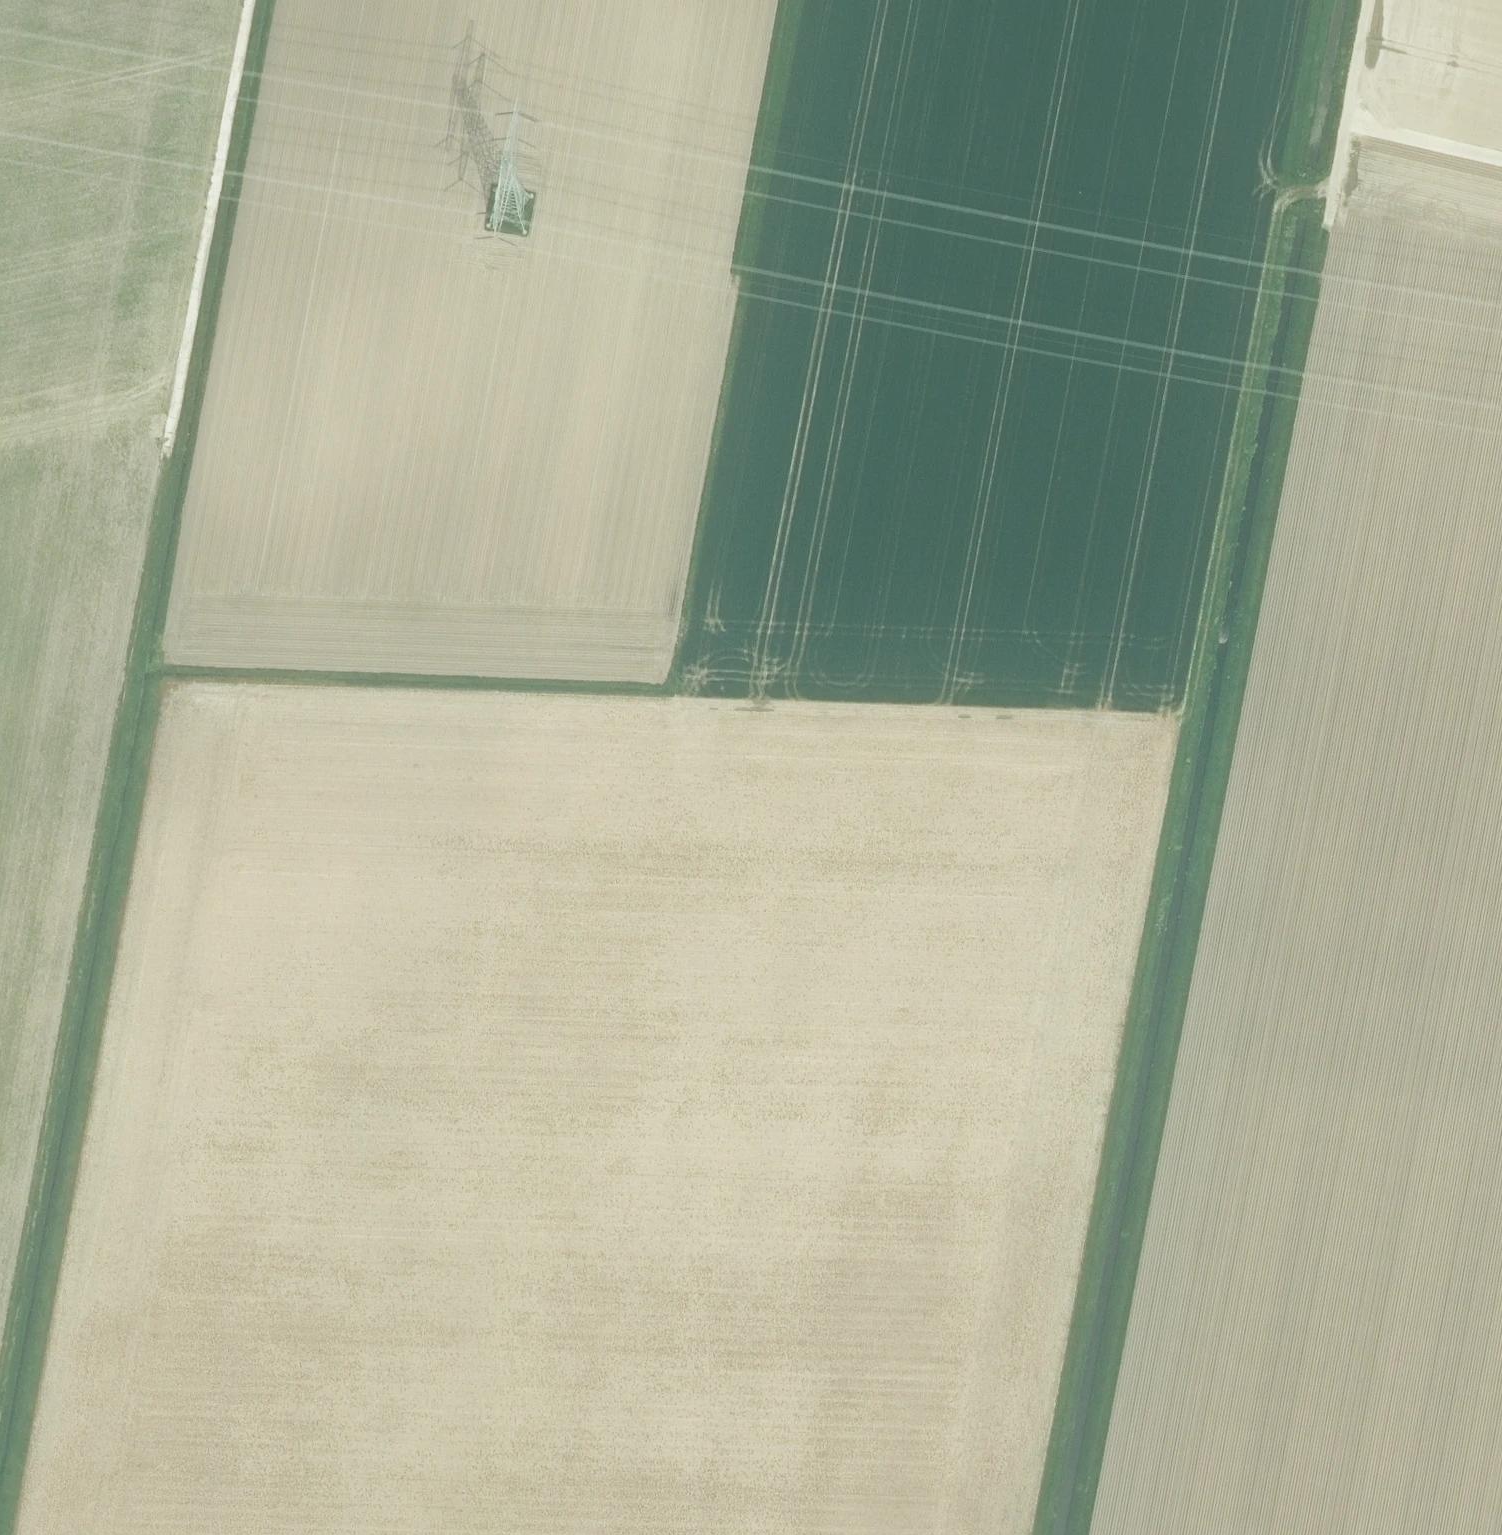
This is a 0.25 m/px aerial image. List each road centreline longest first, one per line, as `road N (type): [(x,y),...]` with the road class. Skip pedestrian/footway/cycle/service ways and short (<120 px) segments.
road 1 (track): [(1370,0),(1333,194),(1283,194),(1185,724)]
road 2 (track): [(252,0),(169,456)]

